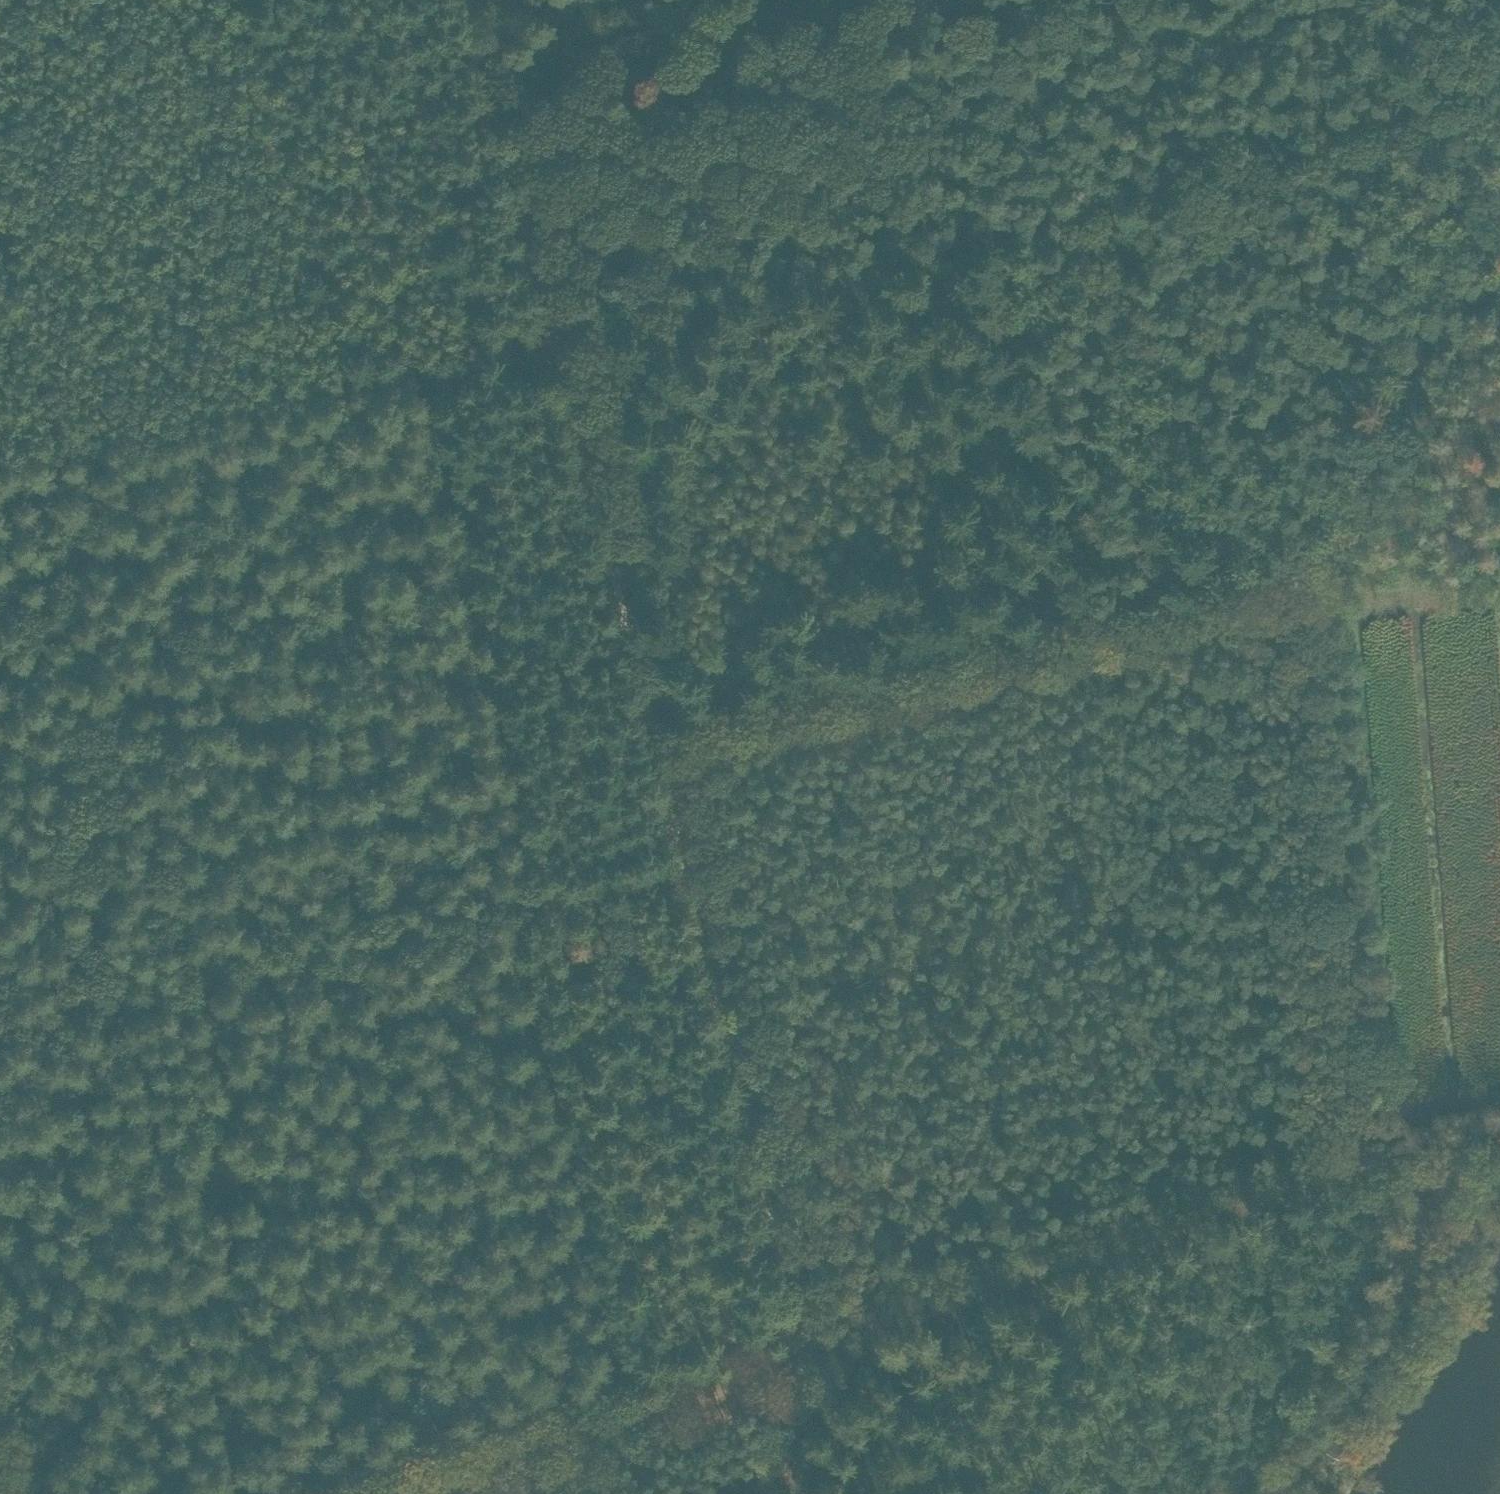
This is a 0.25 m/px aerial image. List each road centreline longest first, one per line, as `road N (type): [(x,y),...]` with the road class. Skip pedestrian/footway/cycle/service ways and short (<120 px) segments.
road 1 (track): [(389,1493),(1237,1207),(1499,1135)]
road 2 (track): [(1405,109),(543,337)]
road 3 (track): [(1289,1493),(1499,1180)]
road 4 (track): [(543,337),(464,0)]

